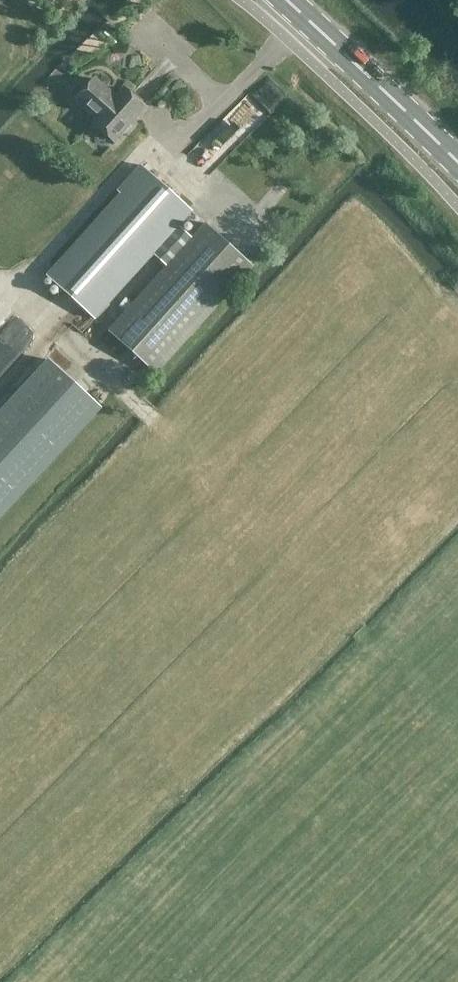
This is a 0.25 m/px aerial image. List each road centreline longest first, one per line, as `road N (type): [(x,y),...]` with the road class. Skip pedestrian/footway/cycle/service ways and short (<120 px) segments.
road 1 (primary): [(457,164),(287,0)]

